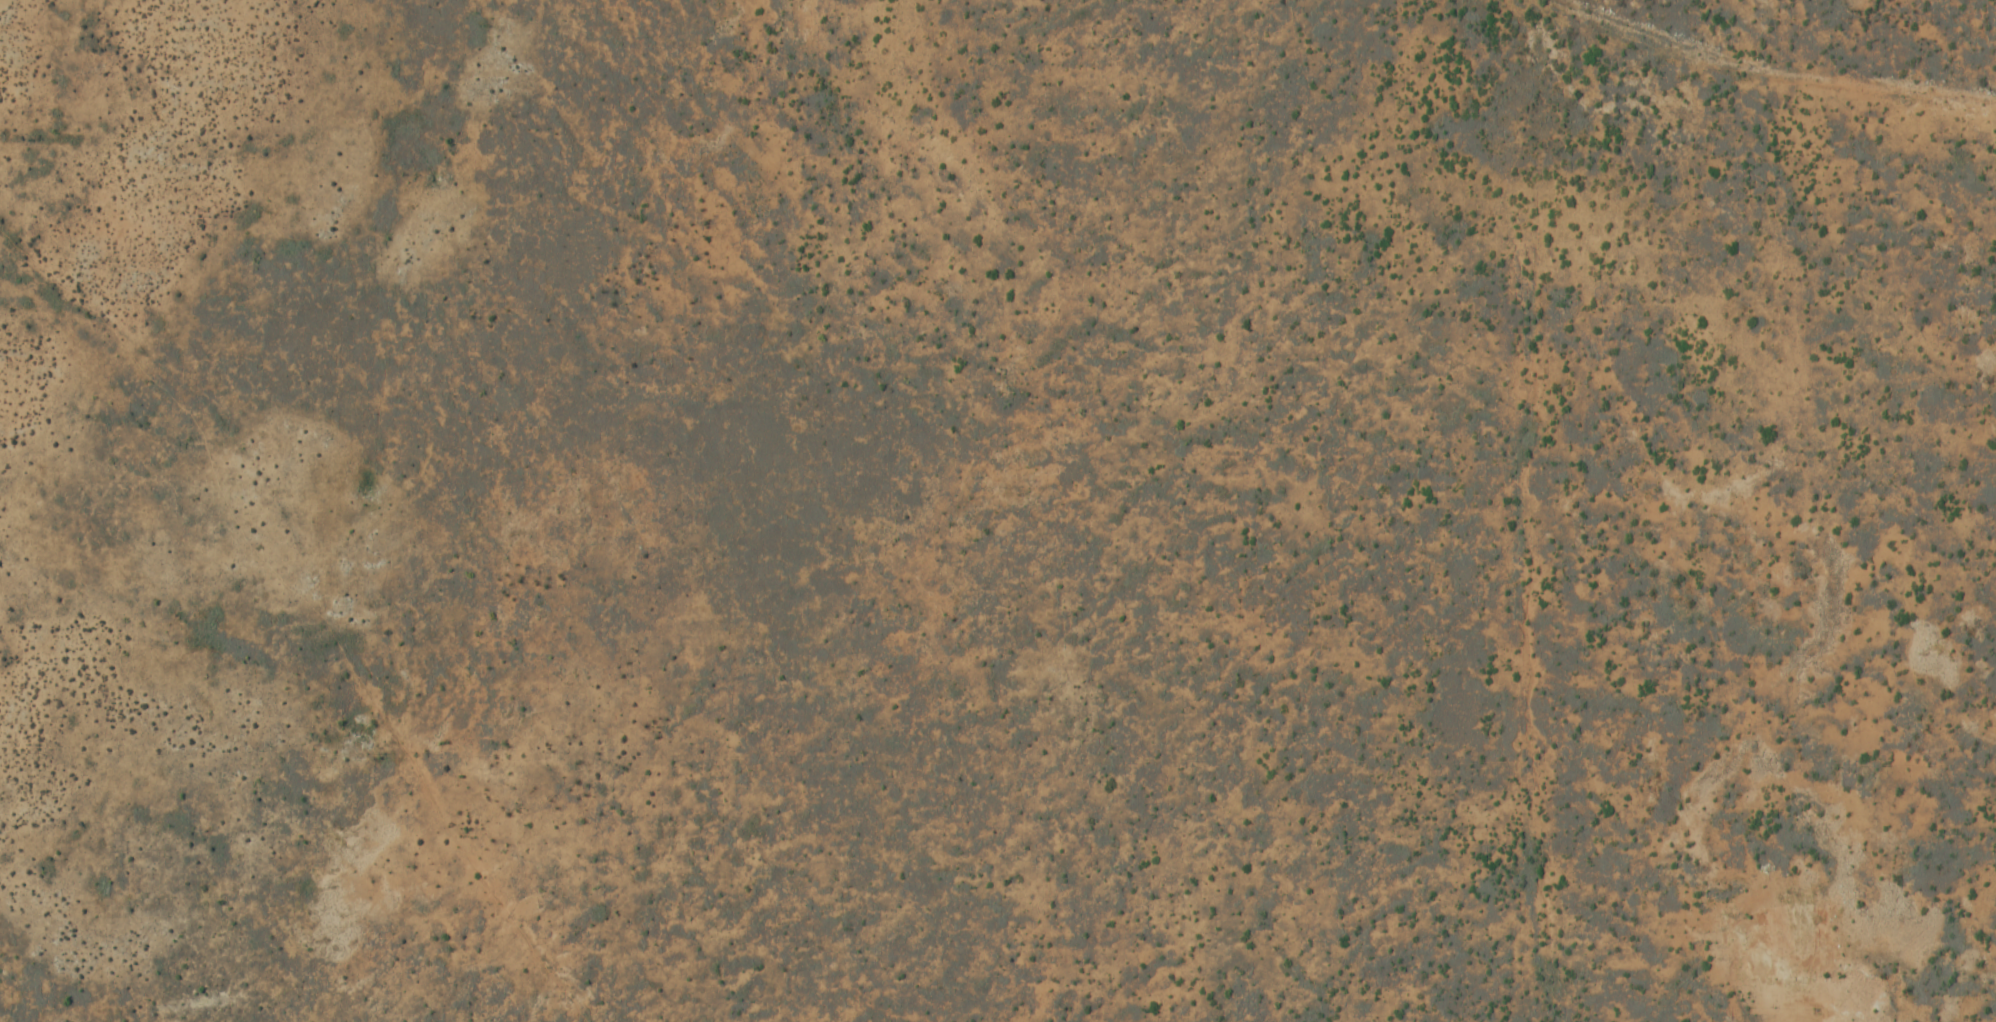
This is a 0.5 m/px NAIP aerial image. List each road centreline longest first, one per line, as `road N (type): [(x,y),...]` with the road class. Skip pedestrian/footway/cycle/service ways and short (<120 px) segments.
road 1 (residential): [(1781,895),(1745,906),(1740,1021)]

